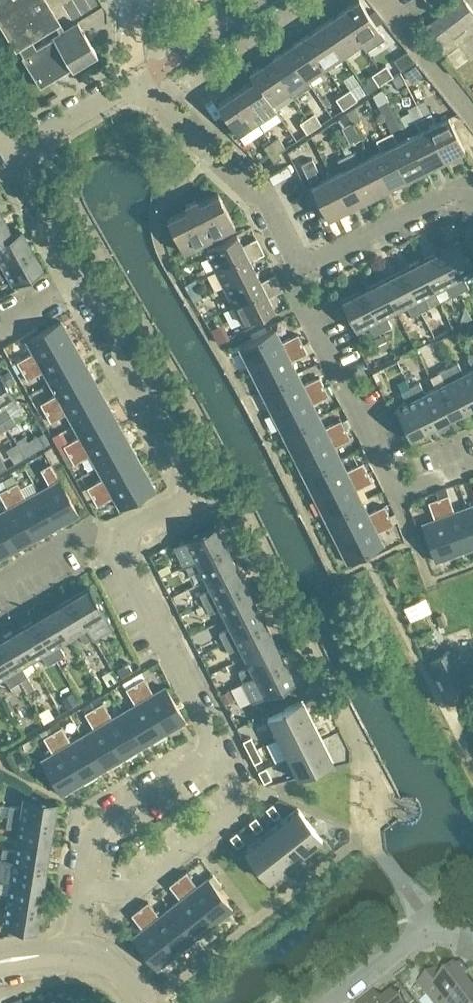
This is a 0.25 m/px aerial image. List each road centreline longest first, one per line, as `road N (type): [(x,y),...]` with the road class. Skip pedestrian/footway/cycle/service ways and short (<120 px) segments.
road 1 (residential): [(119,548),(125,532),(189,500),(194,481),(84,286)]
road 2 (residential): [(80,893),(124,898),(233,813),(239,790),(219,751)]
road 3 (residential): [(393,485),(293,278),(298,266)]
road 4 (residential): [(219,751),(119,548)]
road 5 (residential): [(80,893),(96,822),(219,751)]
road 6 (residential): [(298,266),(462,187)]
road 7 (residential): [(327,0),(183,87)]
road 8 (residential): [(298,266),(267,204),(206,149)]
road 9 (residential): [(84,286),(14,154)]
road 10 (residential): [(119,548),(101,525),(0,579)]
road 11 (residential): [(14,154),(118,86),(136,84)]
road 12 (residential): [(472,112),(387,0)]
road 13 (residential): [(330,1002),(434,928)]

